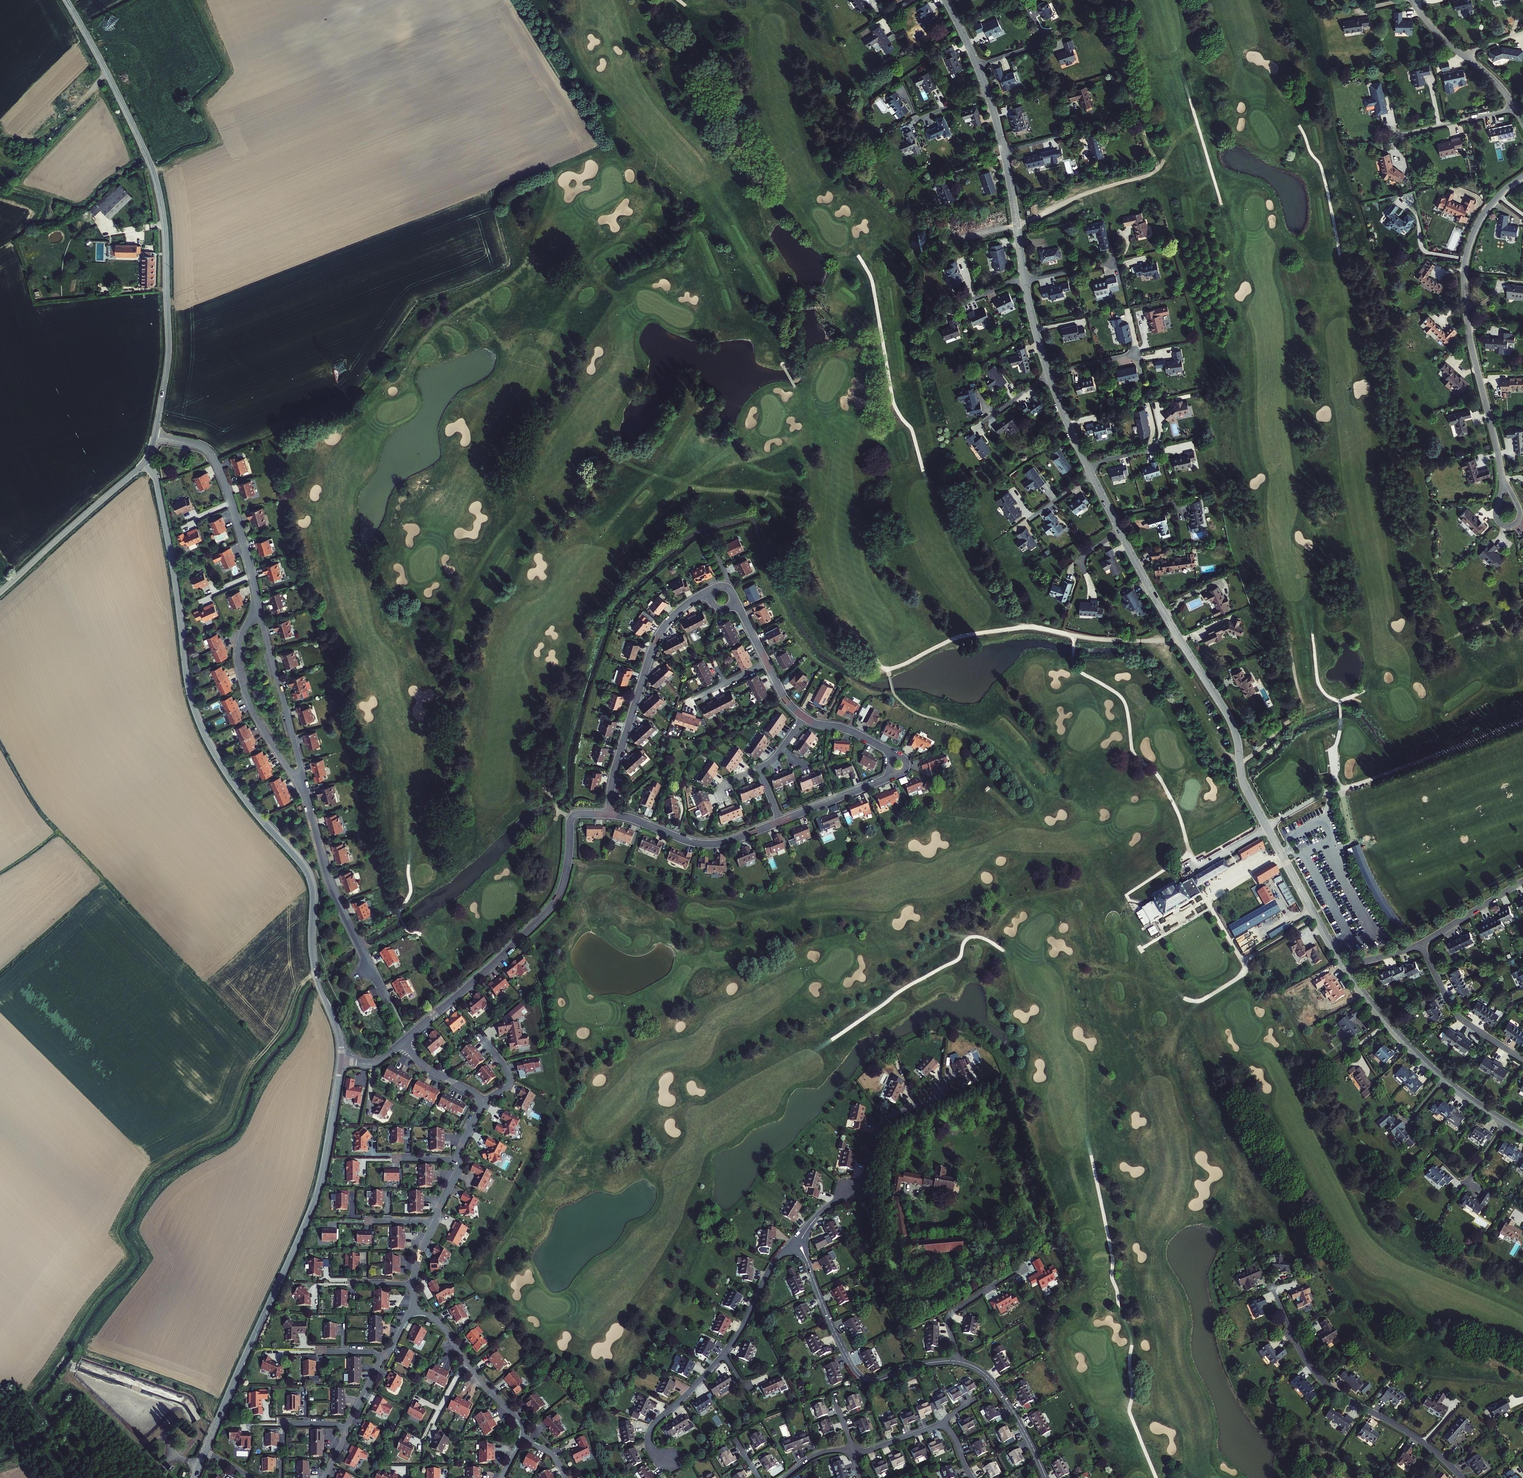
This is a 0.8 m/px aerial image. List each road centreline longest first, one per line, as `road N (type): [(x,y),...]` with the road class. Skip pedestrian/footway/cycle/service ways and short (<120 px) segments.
road 1 (unclassified): [(341,1061),(313,956),(310,876),(230,779),(197,716),(157,484),(145,462)]
road 2 (residential): [(1343,965),(1244,784),(1230,721),(1119,531)]
road 3 (unclassified): [(155,437),(169,350),(159,193),(66,0)]
road 4 (unclassified): [(205,1451),(317,1196),(341,1061)]
road 5 (residential): [(610,815),(572,817),(552,906),(403,1043)]
road 6 (residential): [(1522,177),(1484,213),(1465,268),(1470,337),(1503,479)]
road 7 (residential): [(1461,1477),(1410,1434),(1325,1383),(1302,1353),(1272,1287)]
road 8 (residential): [(712,591),(682,608),(655,642),(610,815)]
road 9 (residential): [(960,1362),(862,1378),(797,1236)]
road 10 (residential): [(309,806),(241,679),(239,641),(258,598)]
road 11 (residential): [(1506,1123),(1417,1055),(1343,965)]
road 12 (residential): [(797,1236),(862,1180),(882,1122),(931,1100),(941,1085)]
road 13 (residential): [(258,598),(309,806)]
road 14 (residential): [(155,437),(211,454),(258,598)]
road 15 (residential): [(389,999),(336,897),(309,806)]
road 16 (unclassified): [(0,592),(145,462)]
road 17 (residential): [(610,815),(704,845),(780,822)]
road 18 (residential): [(1421,943),(1455,1012),(1522,1060)]
road 19 (residential): [(725,1353),(650,1430),(650,1449),(674,1464)]
road 20 (residential): [(1046,1477),(997,1386),(960,1362)]
road 21 (residential): [(797,1236),(725,1353)]
road 22 (residential): [(960,1362),(951,1315),(1024,1266)]
road 23 (residential): [(780,822),(895,771)]
road 24 (residential): [(1024,276),(1004,152)]

